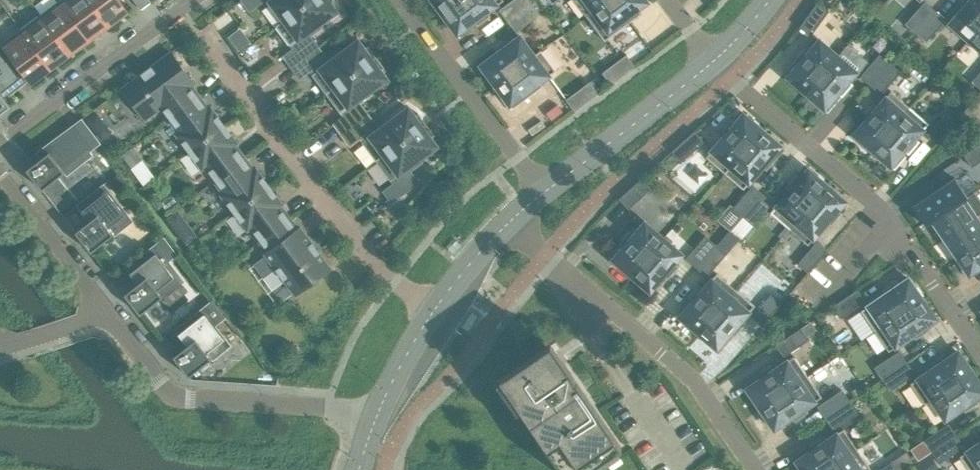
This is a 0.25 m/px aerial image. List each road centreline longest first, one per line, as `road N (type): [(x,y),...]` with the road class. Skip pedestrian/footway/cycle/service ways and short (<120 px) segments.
road 1 (residential): [(437,307),(367,256),(199,32)]
road 2 (residential): [(379,413),(175,398),(107,308)]
road 3 (residential): [(568,270),(703,392),(755,469)]
road 4 (residential): [(714,61),(893,226)]
road 5 (residential): [(544,192),(402,0)]
road 6 (residential): [(0,141),(192,0)]
road 7 (residential): [(544,192),(714,61)]
road 8 (residential): [(107,308),(0,174)]
road 9 (residential): [(893,226),(979,354)]
road 10 (residential): [(379,413),(437,307)]

